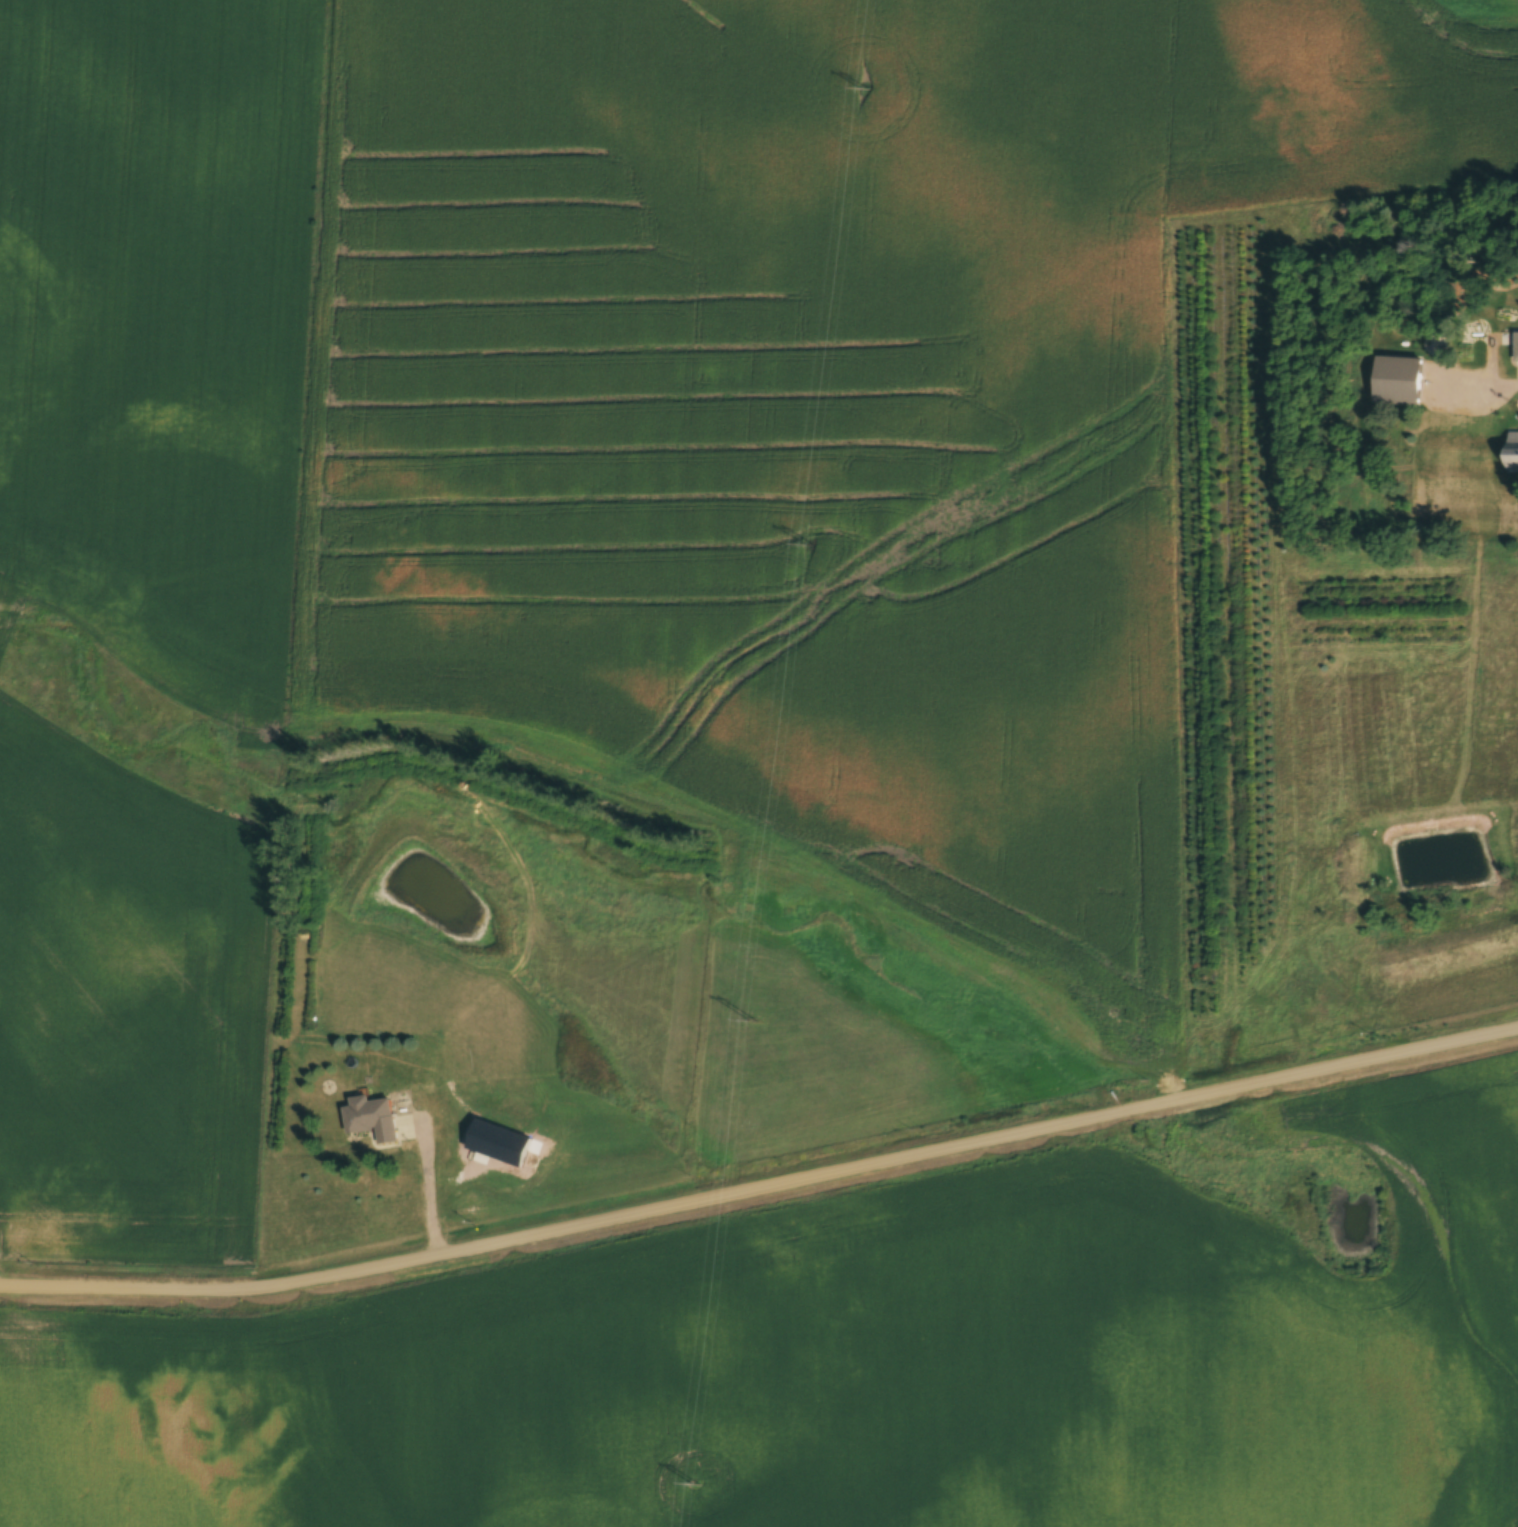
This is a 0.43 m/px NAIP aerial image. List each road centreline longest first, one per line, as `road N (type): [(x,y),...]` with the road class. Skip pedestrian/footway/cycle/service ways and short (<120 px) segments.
road 1 (residential): [(0,1291),(240,1292),(381,1273),(1517,1032)]

